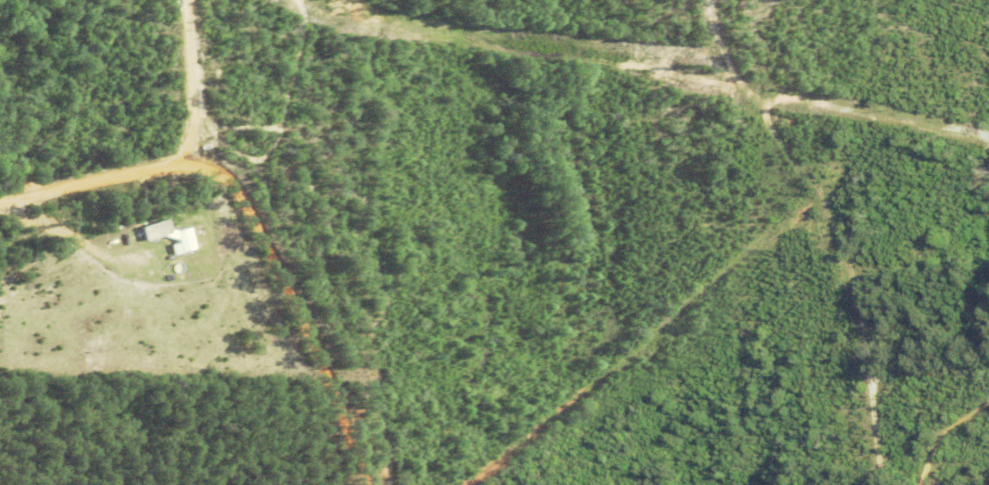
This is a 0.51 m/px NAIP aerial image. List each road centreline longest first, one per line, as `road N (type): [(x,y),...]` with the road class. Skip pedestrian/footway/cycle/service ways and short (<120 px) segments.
road 1 (track): [(336,484),(300,350),(238,184),(195,159),(0,208)]
road 2 (track): [(195,159),(190,0)]
road 3 (track): [(924,484),(923,338)]
road 4 (track): [(5,208),(119,260)]

